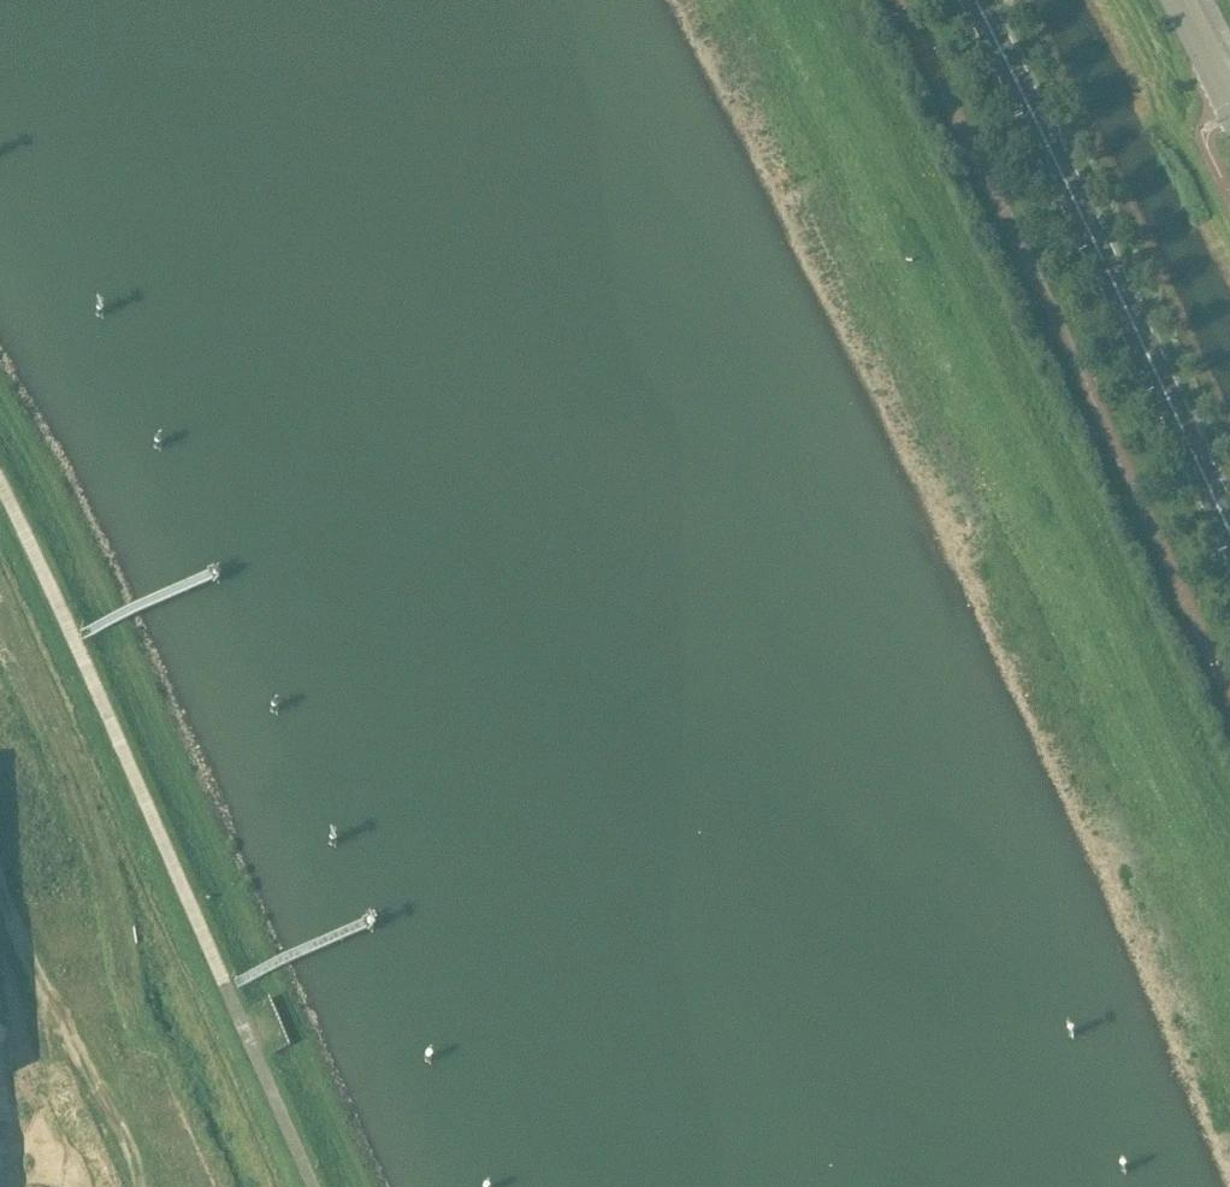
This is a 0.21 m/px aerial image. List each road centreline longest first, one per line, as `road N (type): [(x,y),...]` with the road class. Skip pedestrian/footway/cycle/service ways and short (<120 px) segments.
road 1 (tertiary): [(1229,523),(1155,351),(983,0)]

